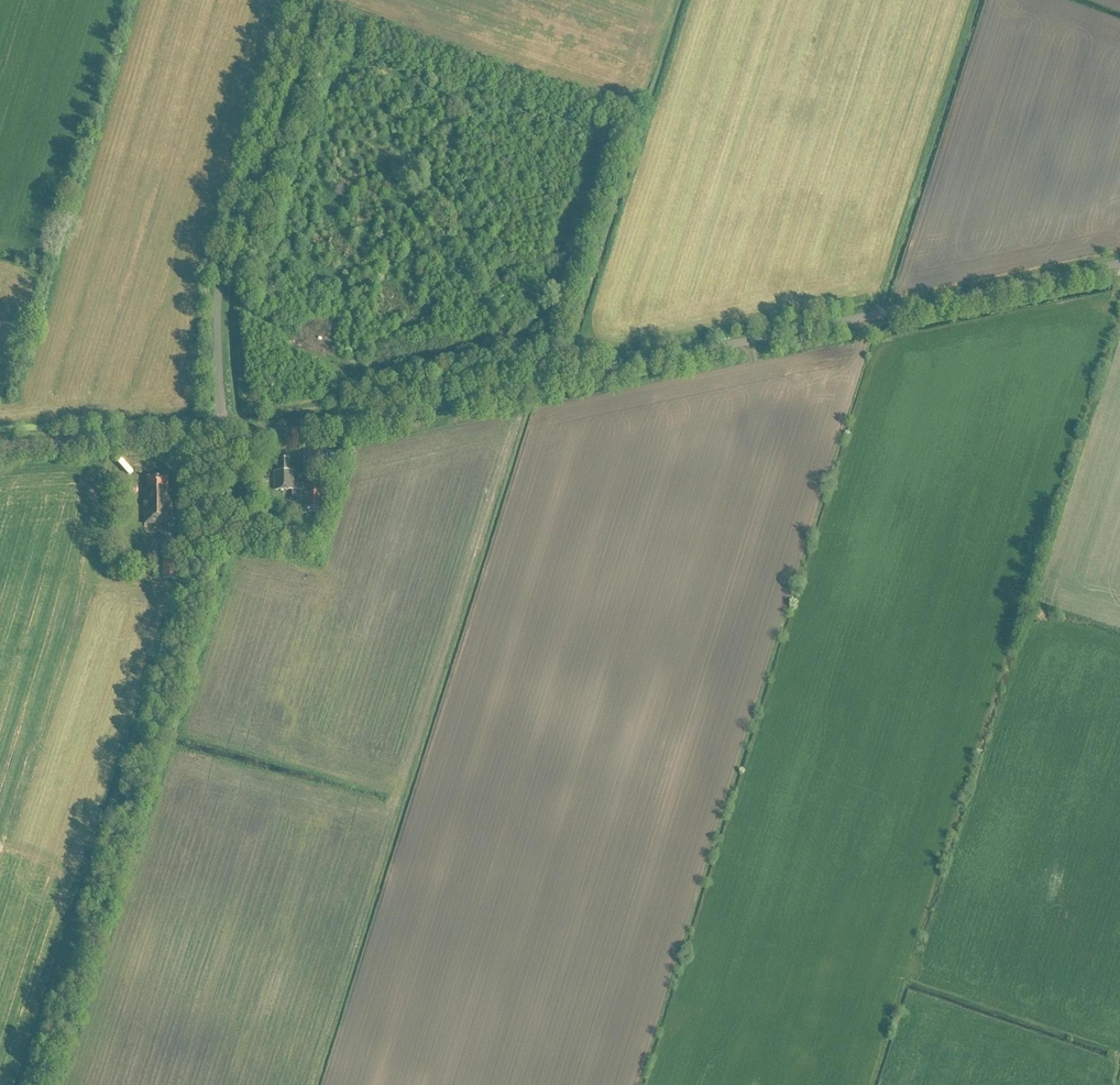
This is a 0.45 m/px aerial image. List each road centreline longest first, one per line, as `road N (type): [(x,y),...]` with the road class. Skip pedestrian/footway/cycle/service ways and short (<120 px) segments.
road 1 (unclassified): [(220,434),(359,422),(1119,264)]
road 2 (unclassified): [(220,434),(218,277),(307,0)]
road 3 (unclassified): [(0,444),(220,434)]

